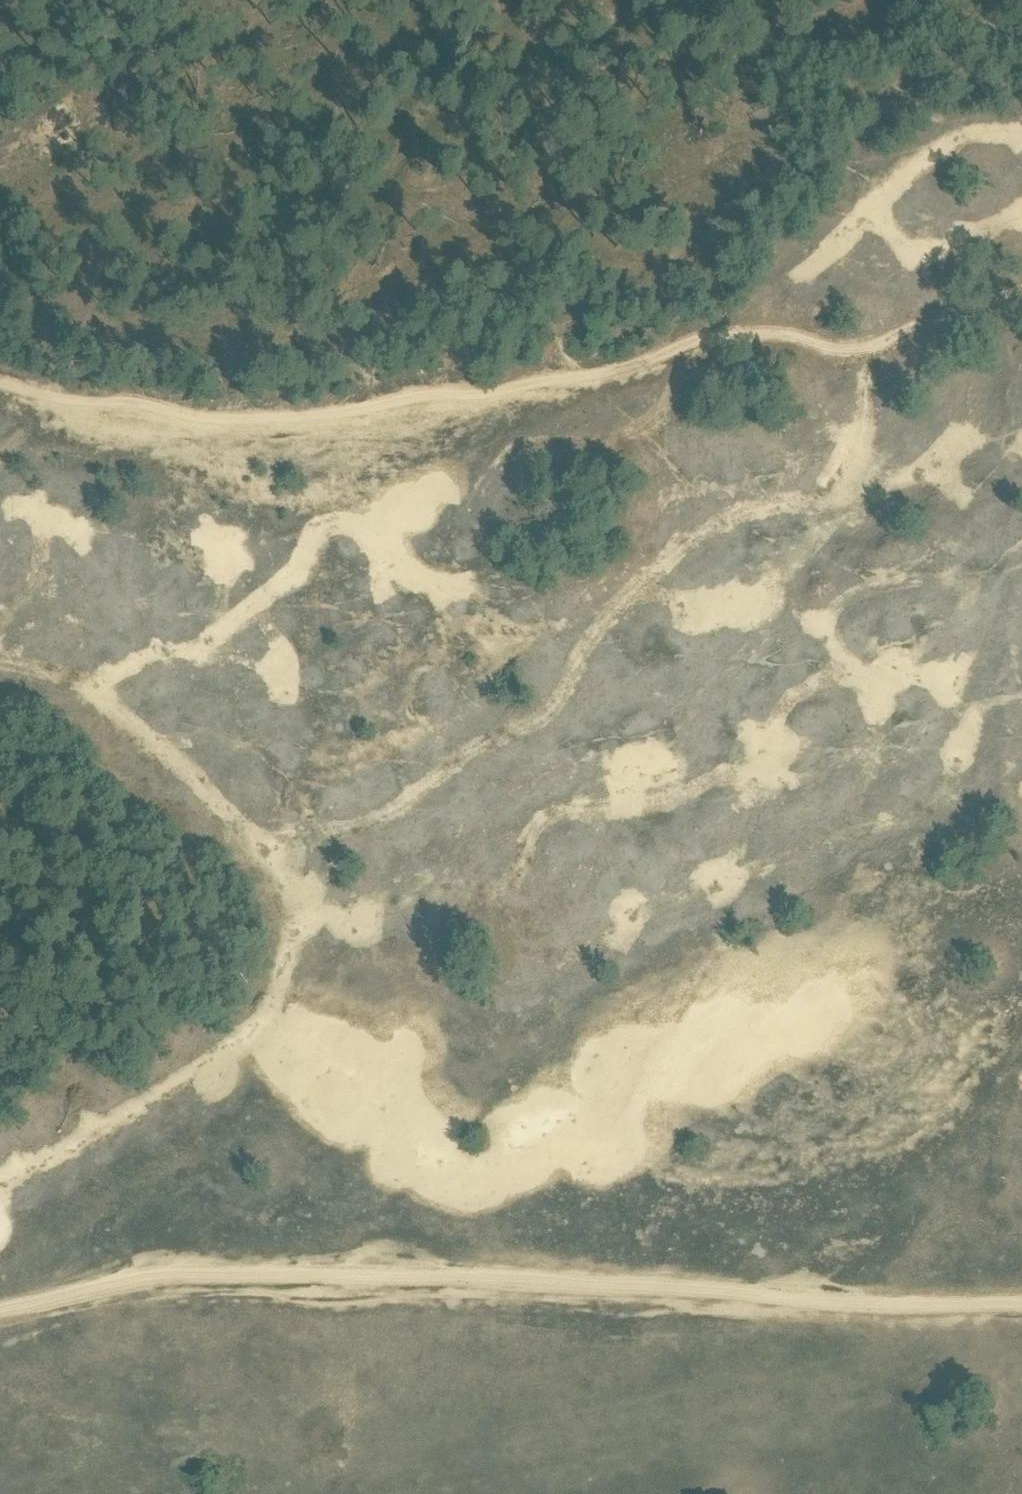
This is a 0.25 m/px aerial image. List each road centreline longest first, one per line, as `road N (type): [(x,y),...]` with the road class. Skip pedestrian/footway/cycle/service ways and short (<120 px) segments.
road 1 (track): [(0,383),(134,416),(259,424),(356,417),(654,356),(709,332),(778,331),(829,344),(984,319),(1021,303)]

